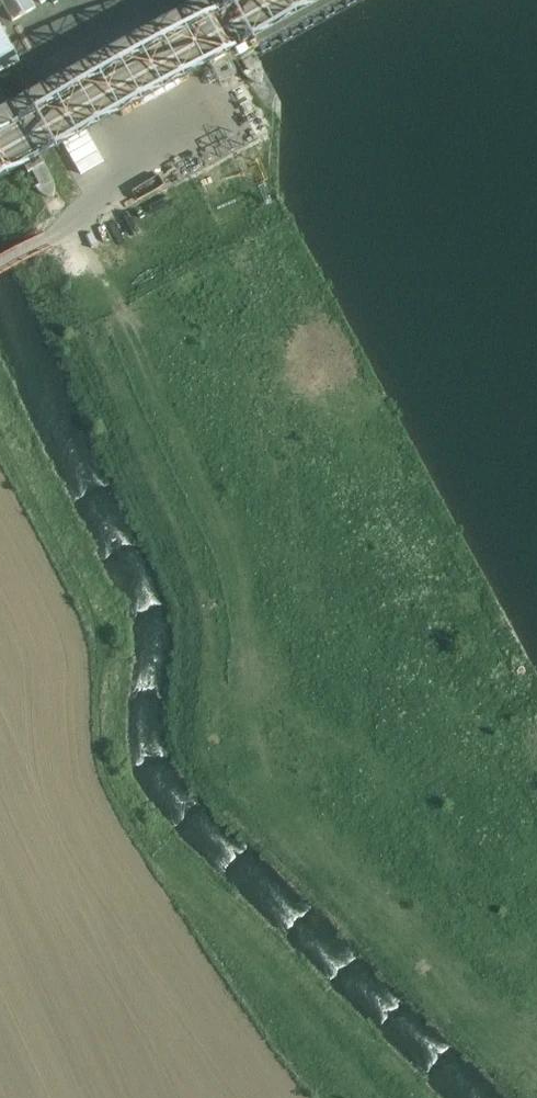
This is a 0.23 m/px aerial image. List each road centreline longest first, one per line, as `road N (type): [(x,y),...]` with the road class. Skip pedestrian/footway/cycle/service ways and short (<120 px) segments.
road 1 (primary): [(0,157),(287,0)]

